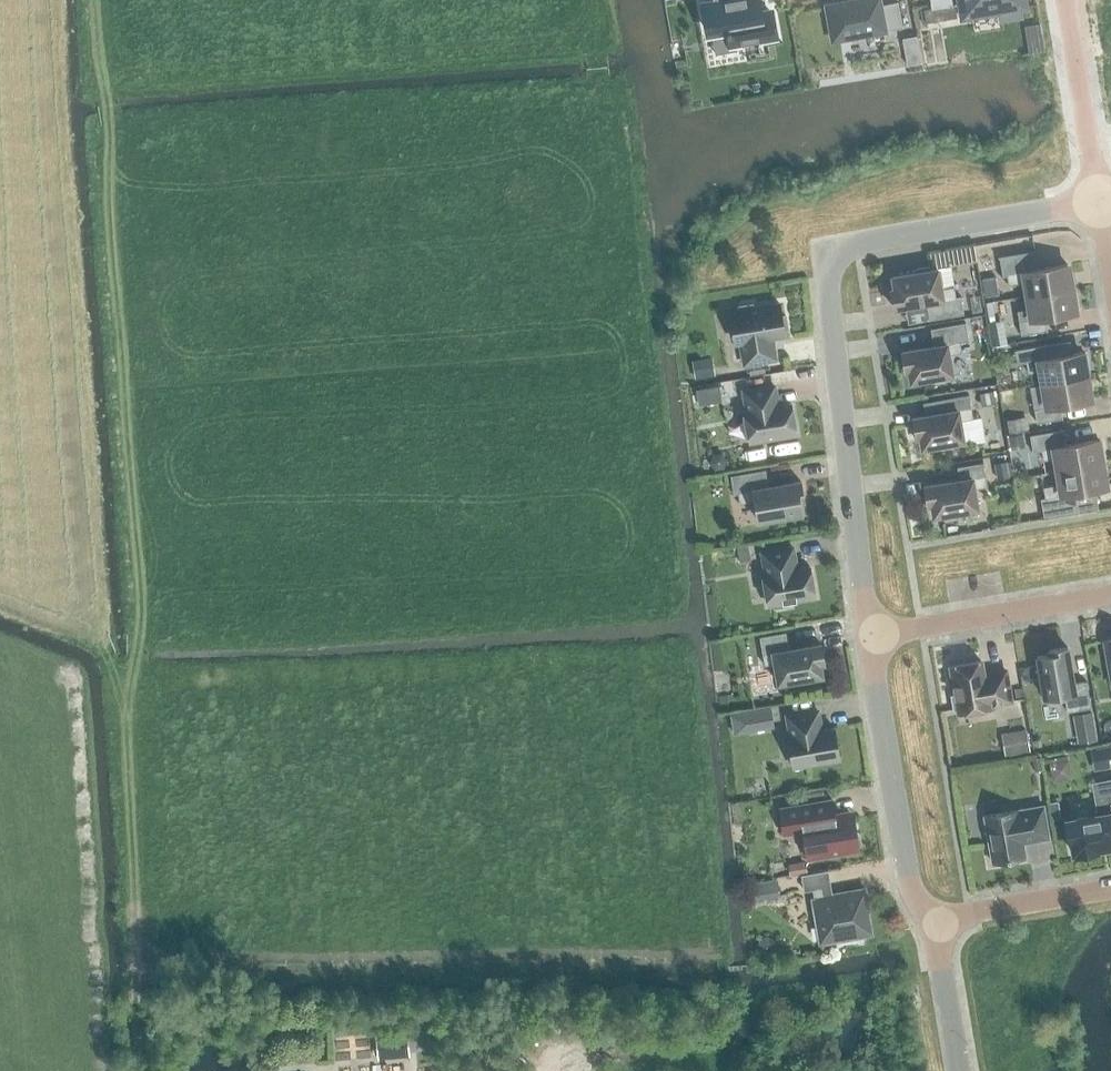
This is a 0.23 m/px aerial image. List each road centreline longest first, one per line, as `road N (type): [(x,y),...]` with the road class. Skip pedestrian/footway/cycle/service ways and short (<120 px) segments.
road 1 (residential): [(868,637),(831,262),(862,242),(1099,201)]
road 2 (residential): [(934,920),(907,876),(868,637)]
road 3 (residential): [(868,637),(1110,594)]
road 4 (residential): [(1099,201),(1064,0)]
road 5 (residential): [(1110,889),(934,920)]
road 6 (residential): [(959,1070),(934,920)]

